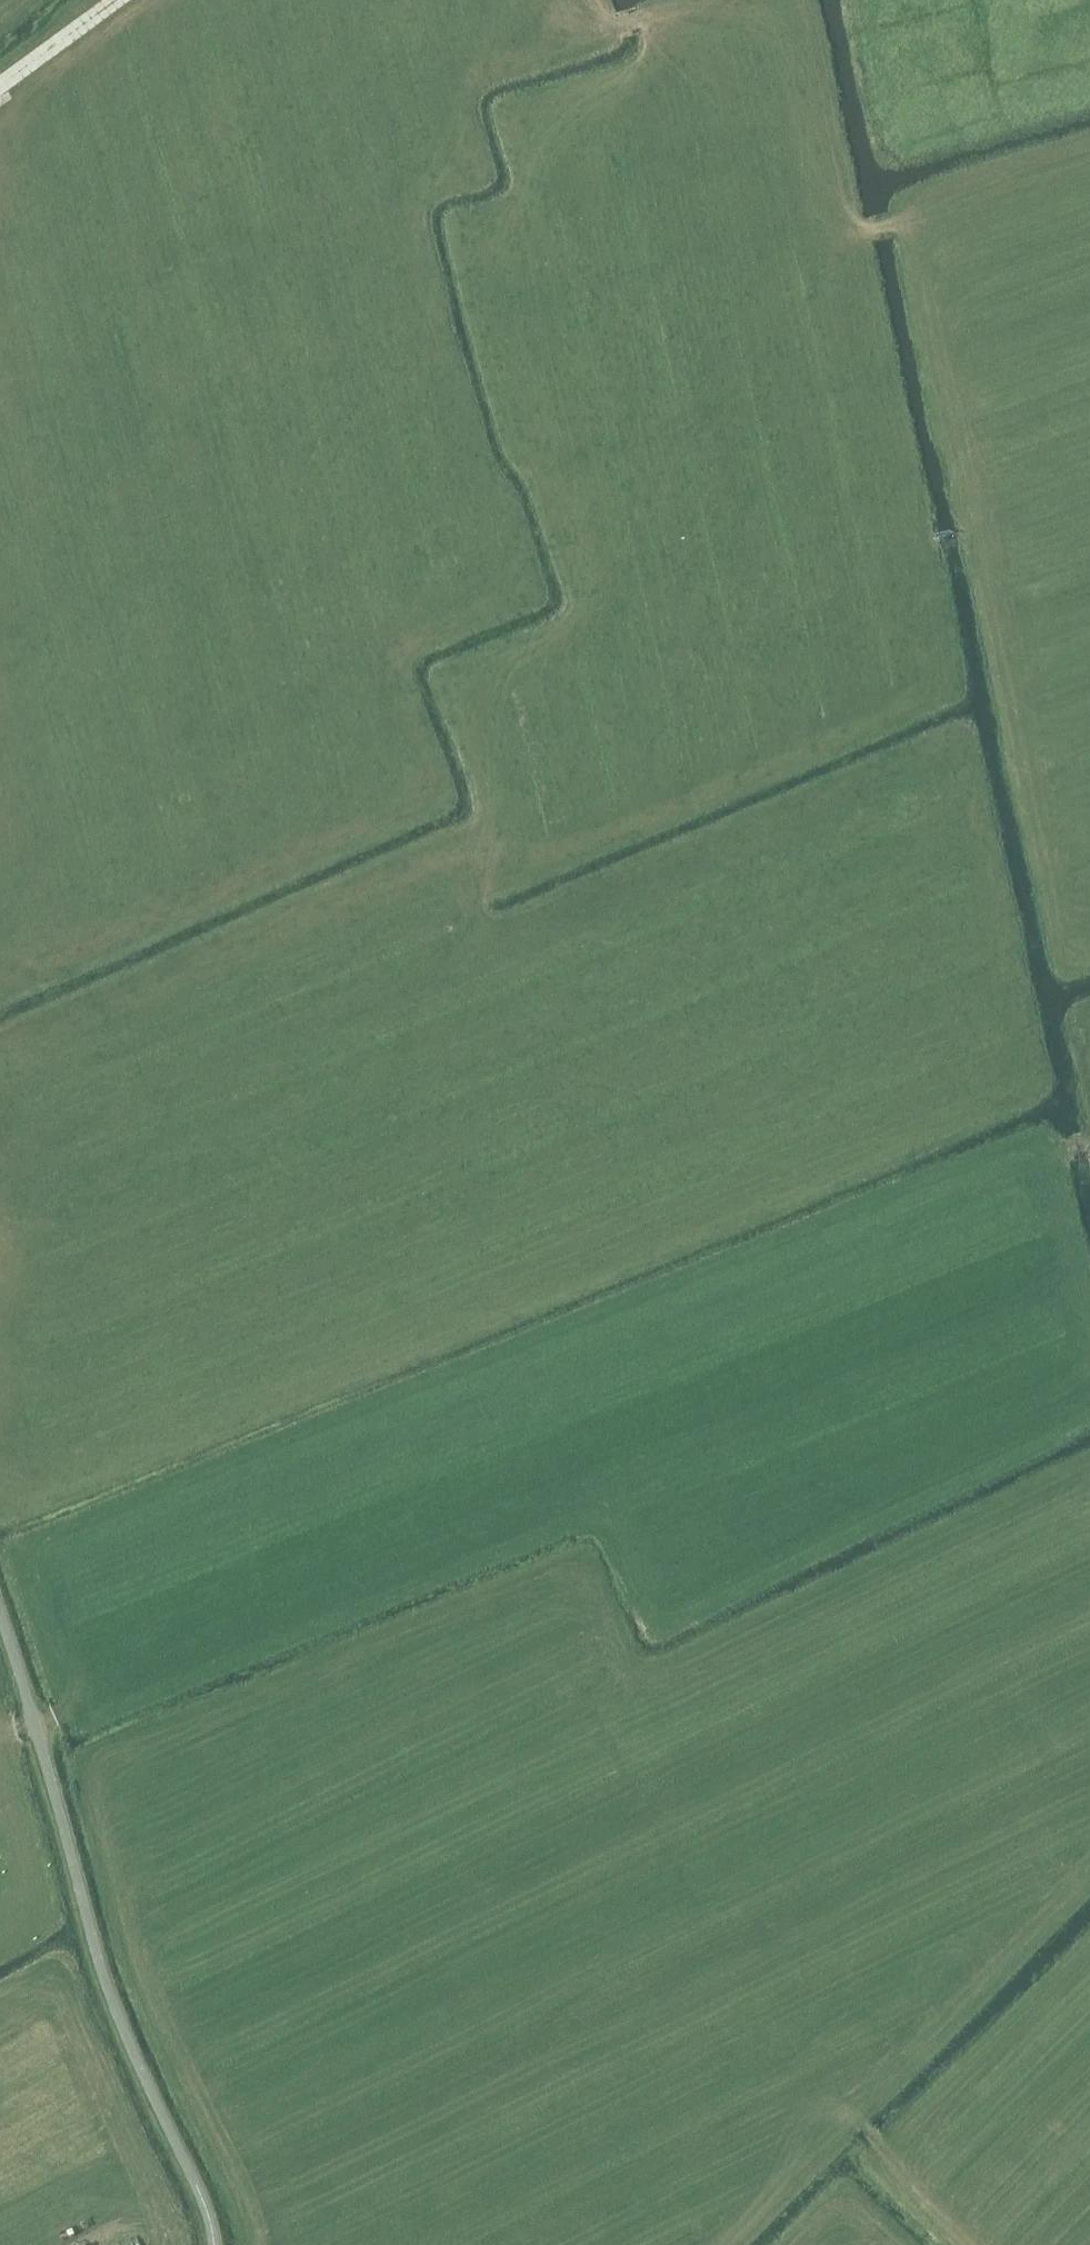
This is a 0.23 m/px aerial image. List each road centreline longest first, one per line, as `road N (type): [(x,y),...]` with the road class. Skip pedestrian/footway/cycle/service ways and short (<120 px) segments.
road 1 (track): [(116,0),(0,85)]

